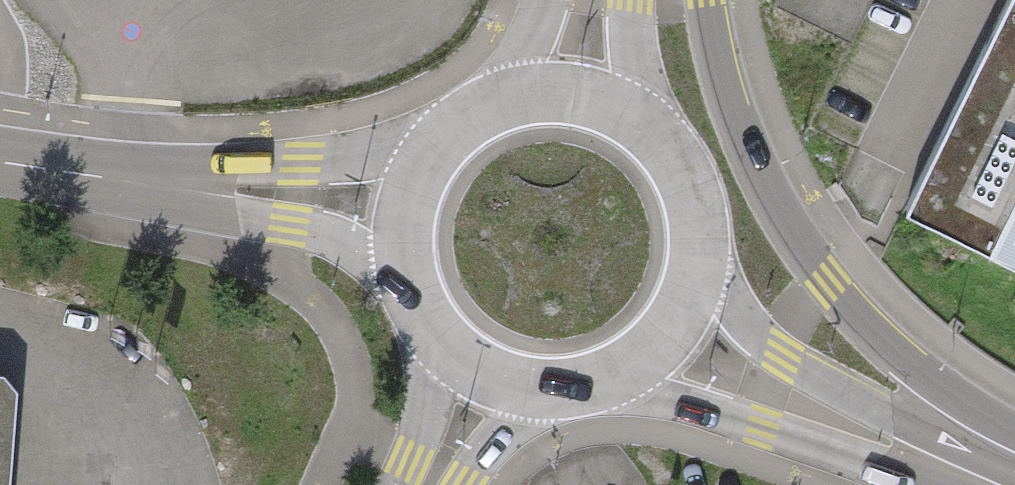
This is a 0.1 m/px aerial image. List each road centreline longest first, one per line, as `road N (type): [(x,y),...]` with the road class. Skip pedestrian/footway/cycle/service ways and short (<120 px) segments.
road 1 (primary): [(1014,431),(958,406),(828,282),(783,221),(733,124),(708,0)]
road 2 (unclassified): [(404,212),(0,163)]
road 3 (primary): [(671,342),(1002,484)]
road 4 (primary): [(671,342),(695,298),(704,244),(693,191),(664,145),(620,112),(568,96)]
road 5 (primary): [(568,96),(514,100),(464,123),(426,162),(404,212)]
road 6 (primary): [(404,212),(401,264),(415,313),(445,355),(488,385)]
road 7 (primary): [(488,385),(535,398),(584,395),(630,377),(671,342)]

